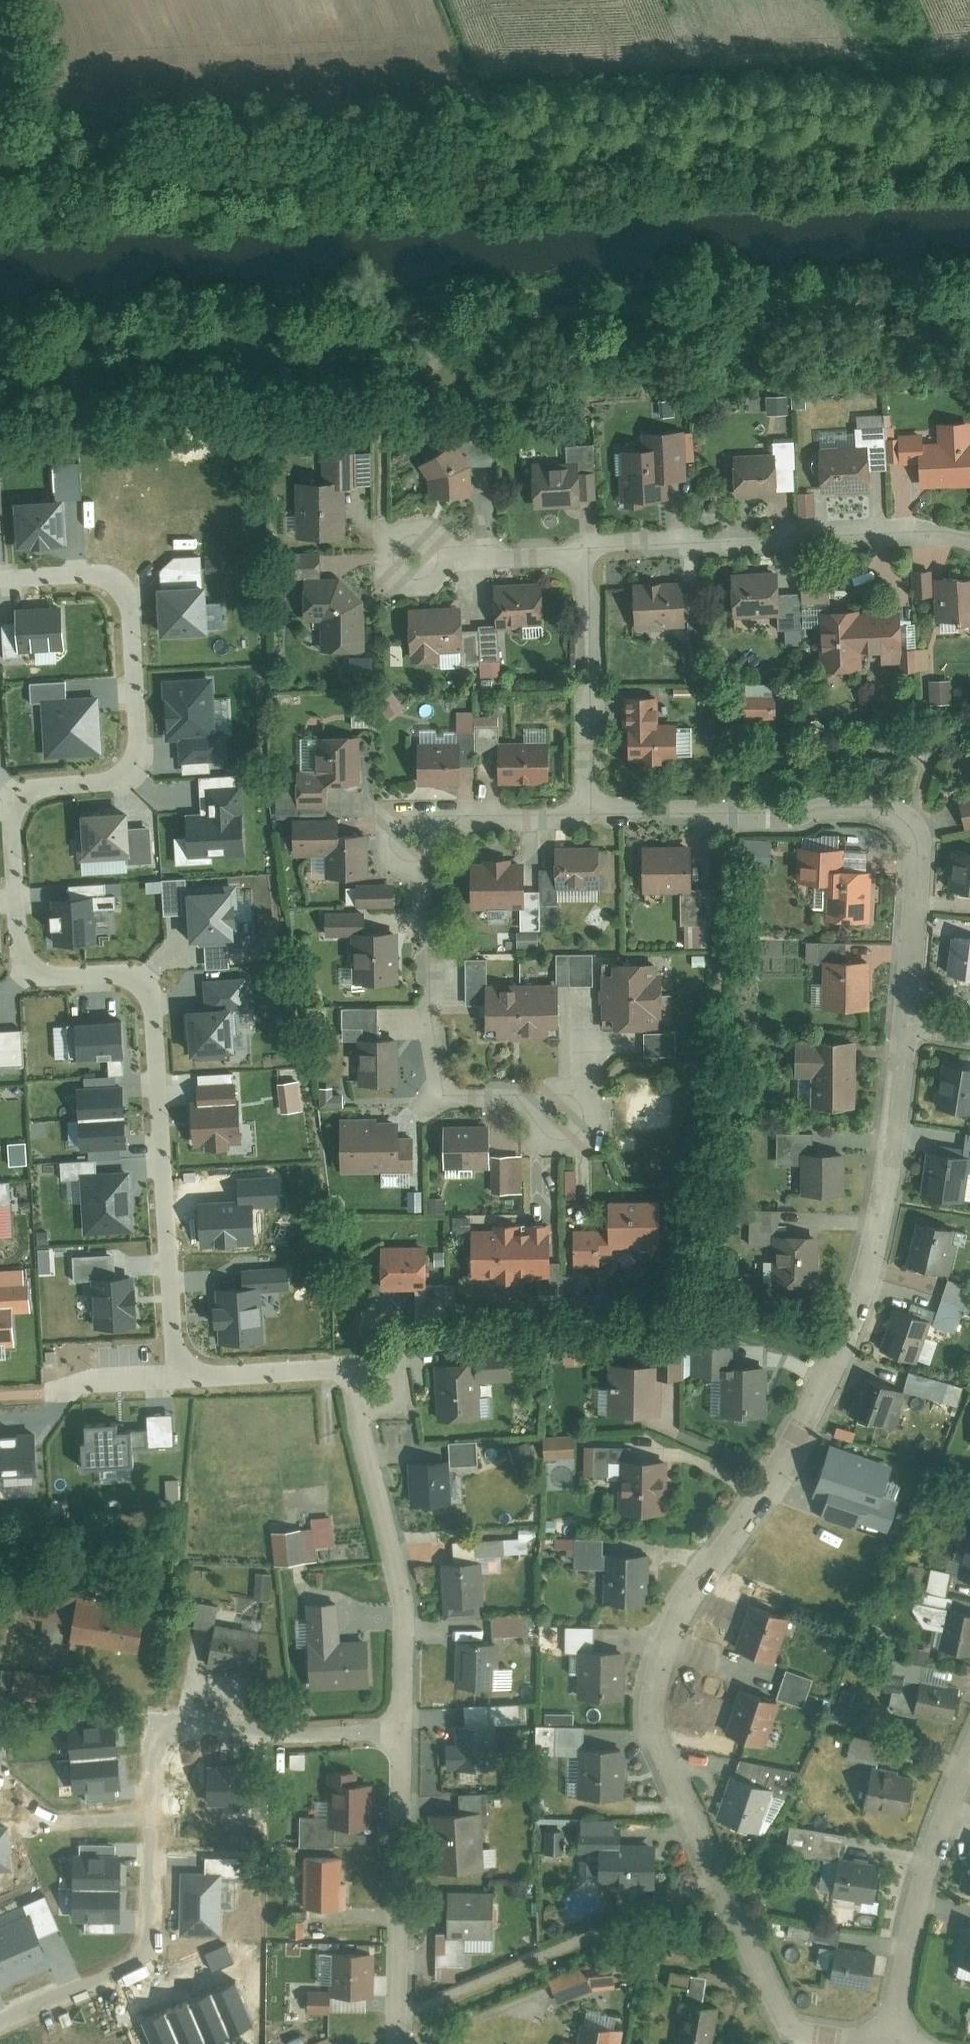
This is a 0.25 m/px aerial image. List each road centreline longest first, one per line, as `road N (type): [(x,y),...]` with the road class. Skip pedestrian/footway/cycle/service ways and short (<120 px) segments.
road 1 (residential): [(872,2043),(790,2028),(654,1735),(660,1653),(846,1302),(889,1129),(895,1016)]
road 2 (residential): [(0,577),(98,572),(131,597),(141,756),(121,779),(38,784),(14,809),(24,955),(49,976),(130,973),(156,1003),(180,1373)]
road 3 (unclassified): [(969,283),(0,336)]
road 4 (track): [(0,204),(969,168)]
road 5 (residential): [(575,1121),(510,1084),(432,1085),(412,819),(581,803)]
road 6 (residential): [(969,536),(892,525),(578,540)]
road 7 (residential): [(401,1734),(404,1604),(359,1416),(375,1384)]
road 8 (residential): [(581,803),(854,802),(911,823)]
road 9 (residential): [(155,1815),(157,1729),(401,1734)]
road 10 (residential): [(398,2043),(401,1734)]
road 11 (residential): [(969,1752),(915,1905),(894,2043)]
road 12 (residential): [(0,2018),(138,1962),(154,1936),(155,1815)]
road 13 (residential): [(578,540),(581,803)]
road 14 (residential): [(180,1373),(345,1368),(375,1384)]
road 15 (residential): [(895,1016),(911,823)]
road 16 (residential): [(578,540),(395,549)]
road 17 (residential): [(180,1373),(94,1380),(39,1395)]

